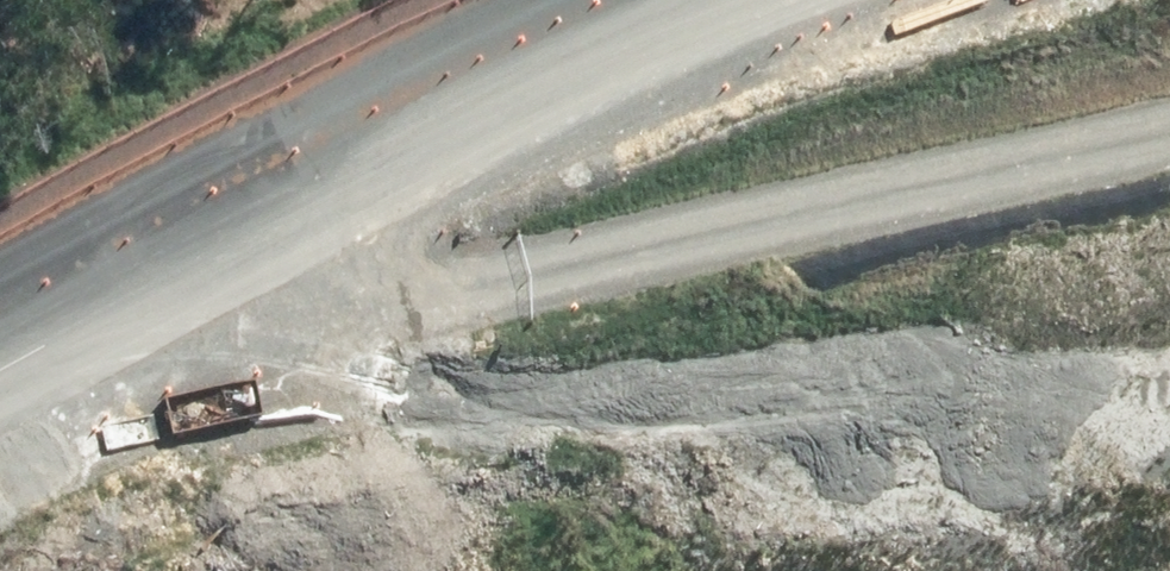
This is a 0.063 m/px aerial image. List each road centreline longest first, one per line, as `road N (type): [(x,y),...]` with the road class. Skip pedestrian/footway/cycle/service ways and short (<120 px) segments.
road 1 (trunk): [(379,570),(933,225),(1169,89)]
road 2 (track): [(754,0),(460,135),(0,382)]
road 3 (trunk): [(1169,230),(589,570)]

